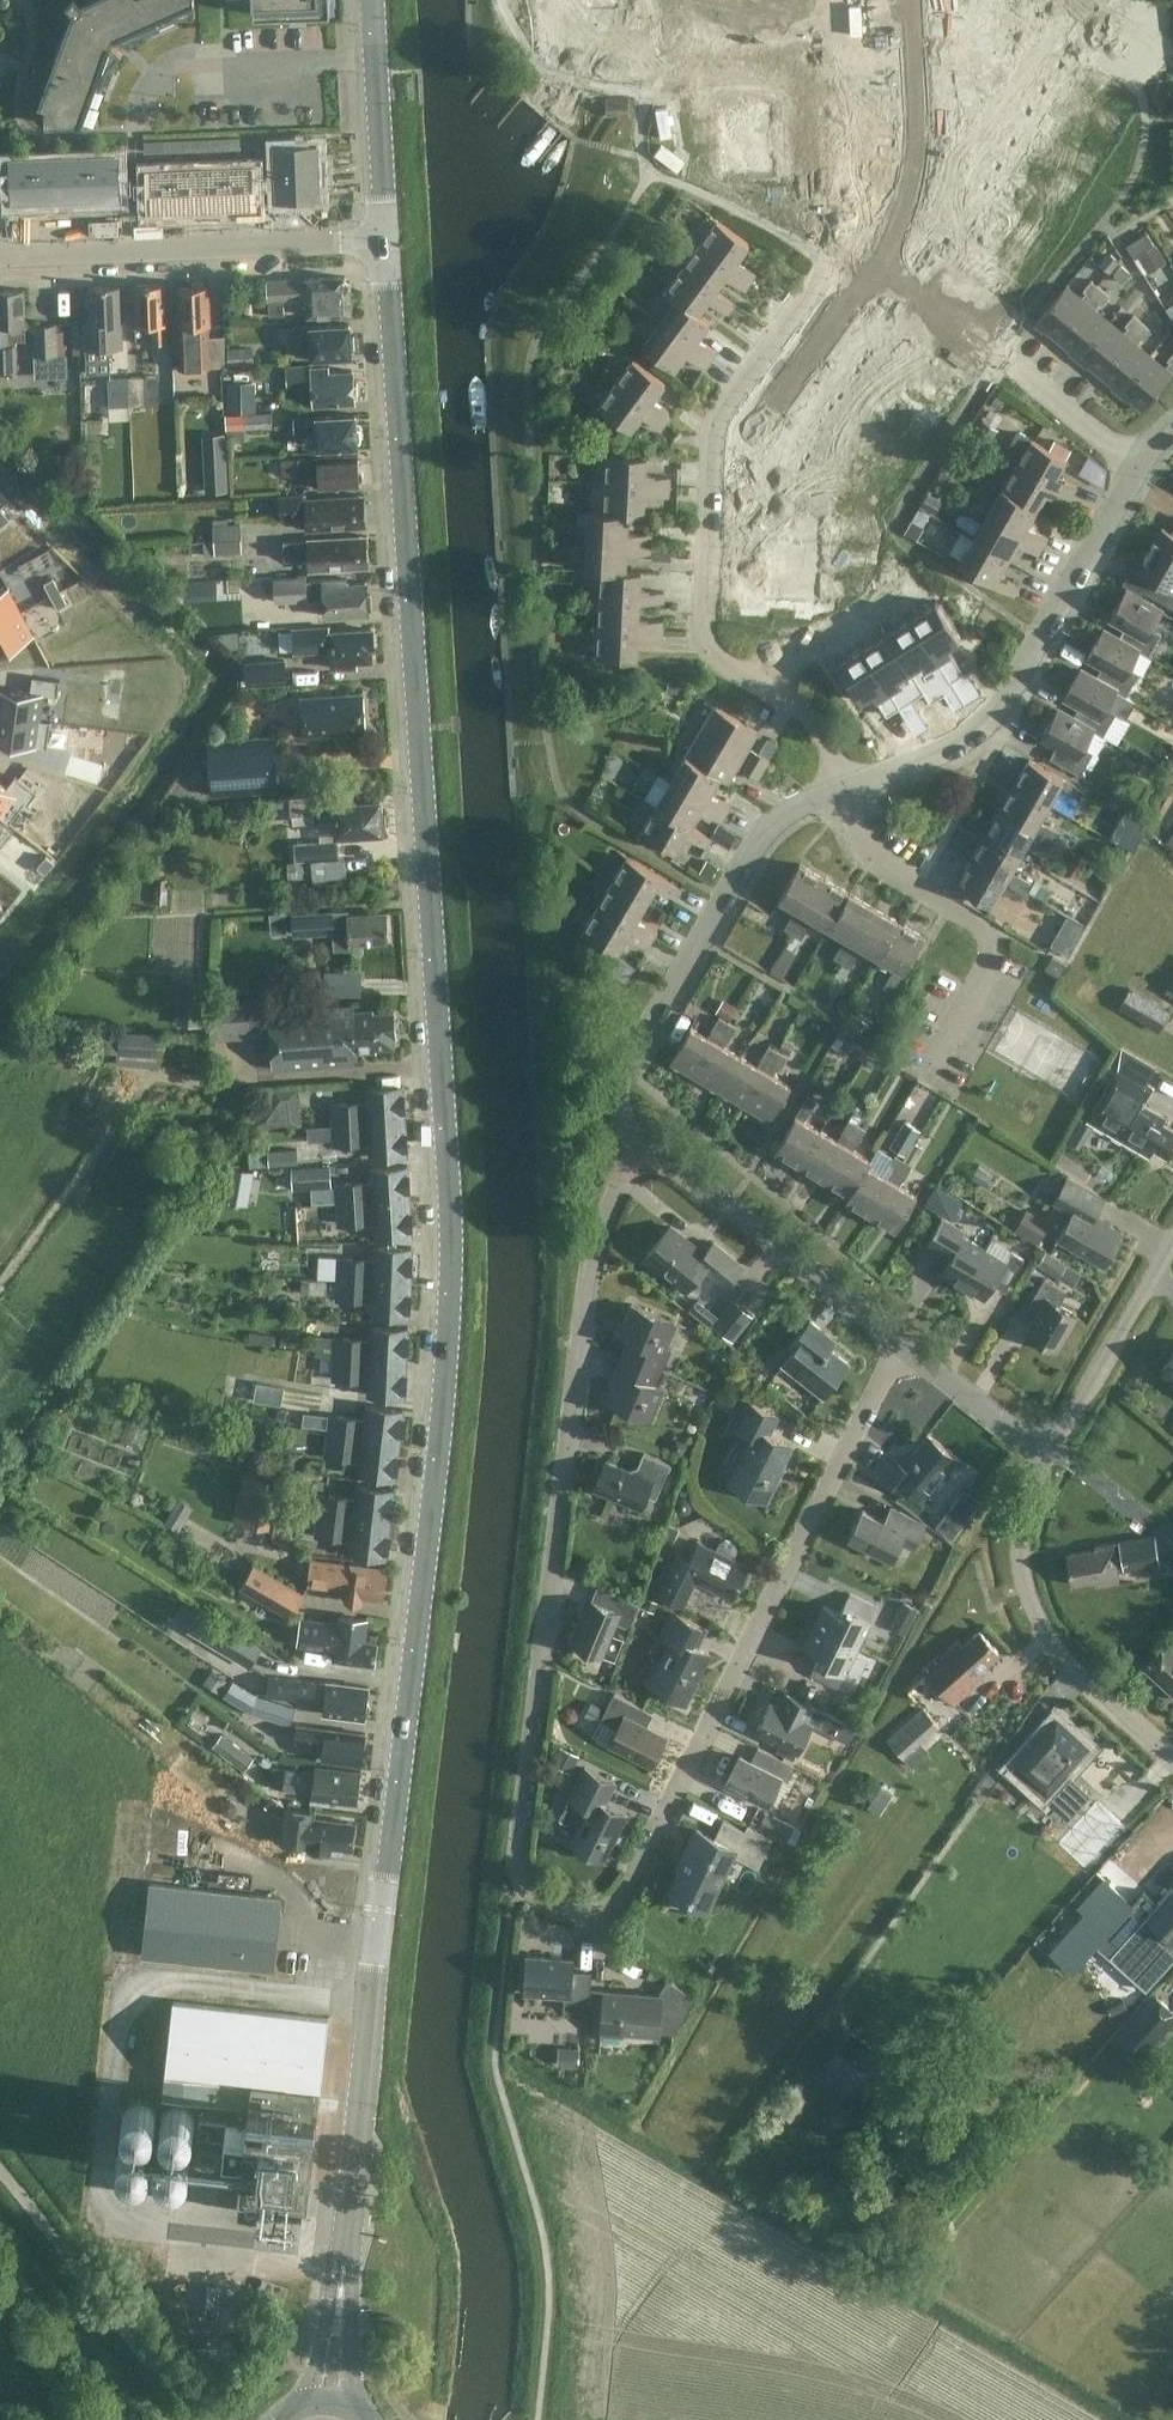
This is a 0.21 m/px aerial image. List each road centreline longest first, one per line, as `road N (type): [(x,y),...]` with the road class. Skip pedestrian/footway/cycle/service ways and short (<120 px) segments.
road 1 (secondary): [(343,2275),(438,1417),(448,1255),(380,248)]
road 2 (residential): [(522,1892),(516,1834),(582,1315),(616,1187),(645,1145)]
road 3 (residential): [(522,1892),(578,1915),(602,1909),(623,1888),(825,1492),(892,1342)]
road 4 (residential): [(844,792),(816,724),(717,661),(698,621),(719,421),(827,267)]
road 5 (residential): [(645,1145),(623,1126),(614,1097),(621,1070),(773,821),(844,792)]
road 6 (residential): [(844,792),(955,742),(1000,705),(1134,471)]
road 7 (residential): [(0,262),(380,248)]
road 8 (residential): [(927,1080),(997,940),(884,875),(844,792)]
road 9 (residential): [(1172,1758),(1076,1670),(1033,1612),(1017,1563),(1023,1505),(1047,1455)]
road 10 (residential): [(1134,471),(997,356),(879,273)]
road 11 (residential): [(892,1342),(645,1145)]
road 12 (residential): [(879,273),(913,179),(908,0)]
road 13 (residential): [(1047,1455),(1172,1235)]
road 14 (secondary): [(380,248),(365,0)]
road 15 (residential): [(739,457),(879,273)]
road 16 (residential): [(1047,1455),(892,1342)]
road 17 (secondary): [(343,2275),(305,2404)]
road 18 (secondary): [(350,2406),(343,2275)]

